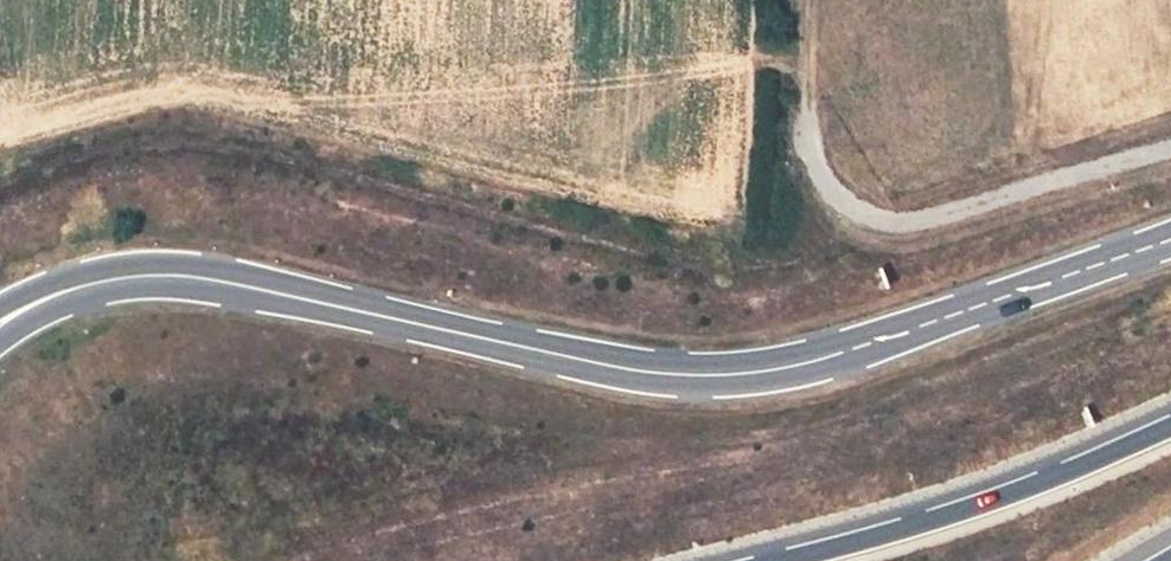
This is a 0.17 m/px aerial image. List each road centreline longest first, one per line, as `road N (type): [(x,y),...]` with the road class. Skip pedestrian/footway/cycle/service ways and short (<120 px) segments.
road 1 (tertiary): [(32,305),(116,280),(229,281),(605,370),(725,384),(801,372),(1170,244)]
road 2 (track): [(1170,148),(921,222),(877,224),(838,204),(807,156),(816,0)]
road 3 (motorway): [(1170,424),(1039,482),(904,528),(766,560)]

